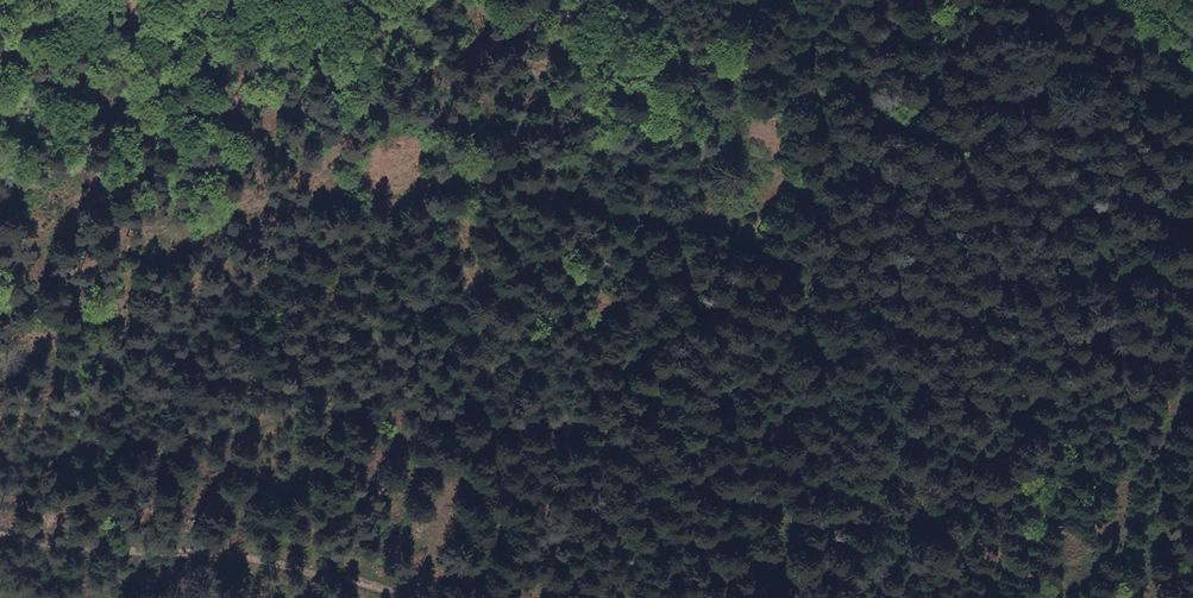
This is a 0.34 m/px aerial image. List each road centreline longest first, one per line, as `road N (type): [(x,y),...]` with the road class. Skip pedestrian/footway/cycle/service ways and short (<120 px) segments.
road 1 (track): [(0,540),(320,563),(381,597)]

